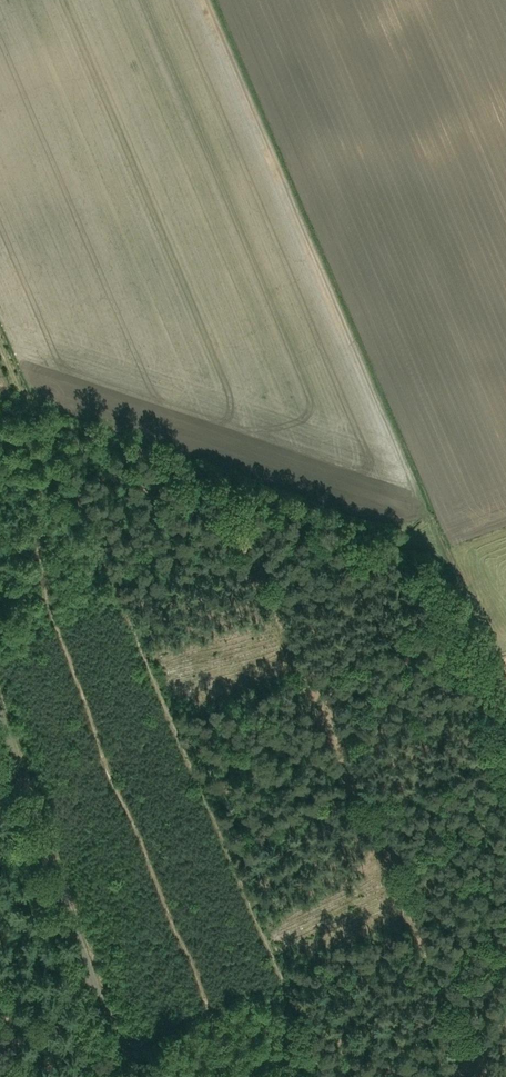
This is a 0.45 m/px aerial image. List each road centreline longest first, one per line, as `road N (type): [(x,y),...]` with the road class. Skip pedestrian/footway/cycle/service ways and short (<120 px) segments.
road 1 (track): [(505,696),(437,541),(0,404)]
road 2 (unclassified): [(140,1076),(105,1007),(0,718)]

